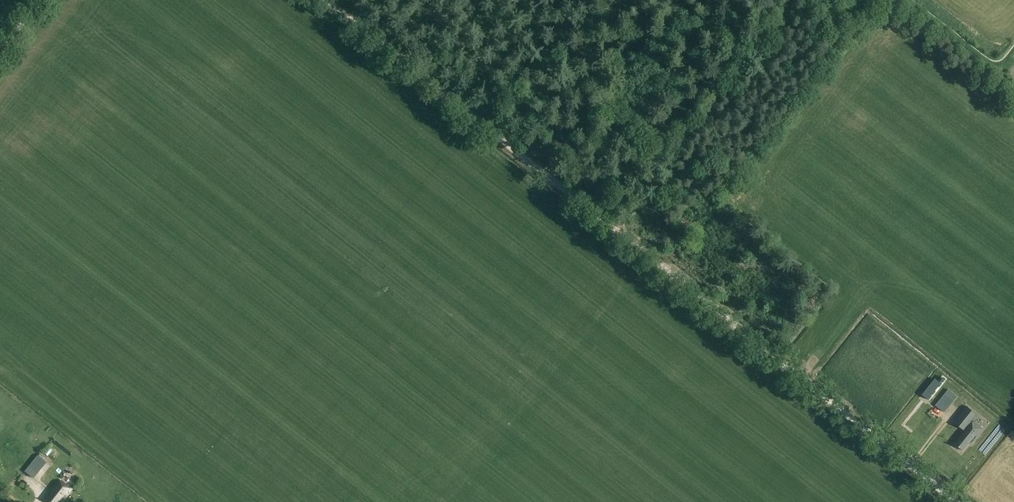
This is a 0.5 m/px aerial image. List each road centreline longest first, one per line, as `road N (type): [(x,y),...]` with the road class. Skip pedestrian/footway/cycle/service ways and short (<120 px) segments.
road 1 (track): [(957,501),(619,233)]
road 2 (track): [(619,233),(326,0)]

